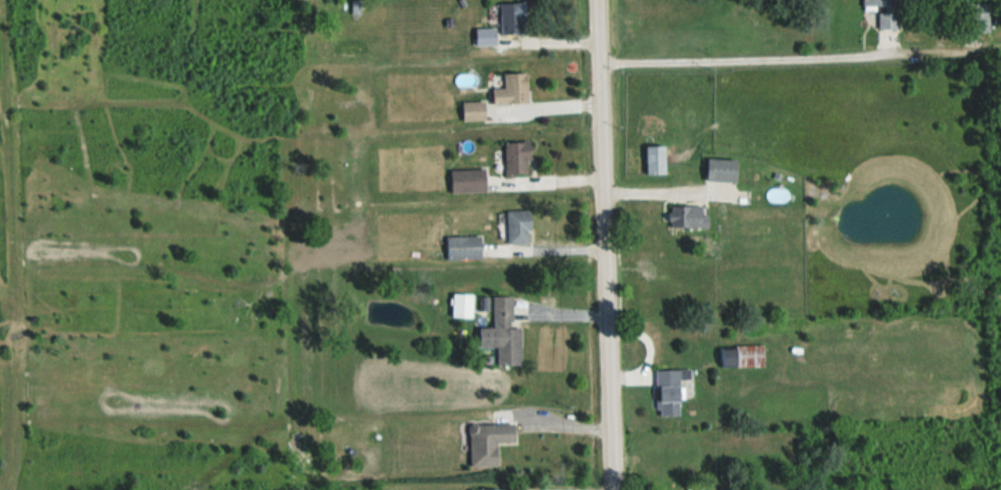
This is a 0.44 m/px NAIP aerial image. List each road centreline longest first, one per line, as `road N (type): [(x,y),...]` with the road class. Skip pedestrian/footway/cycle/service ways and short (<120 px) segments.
road 1 (residential): [(600,0),(618,489)]

